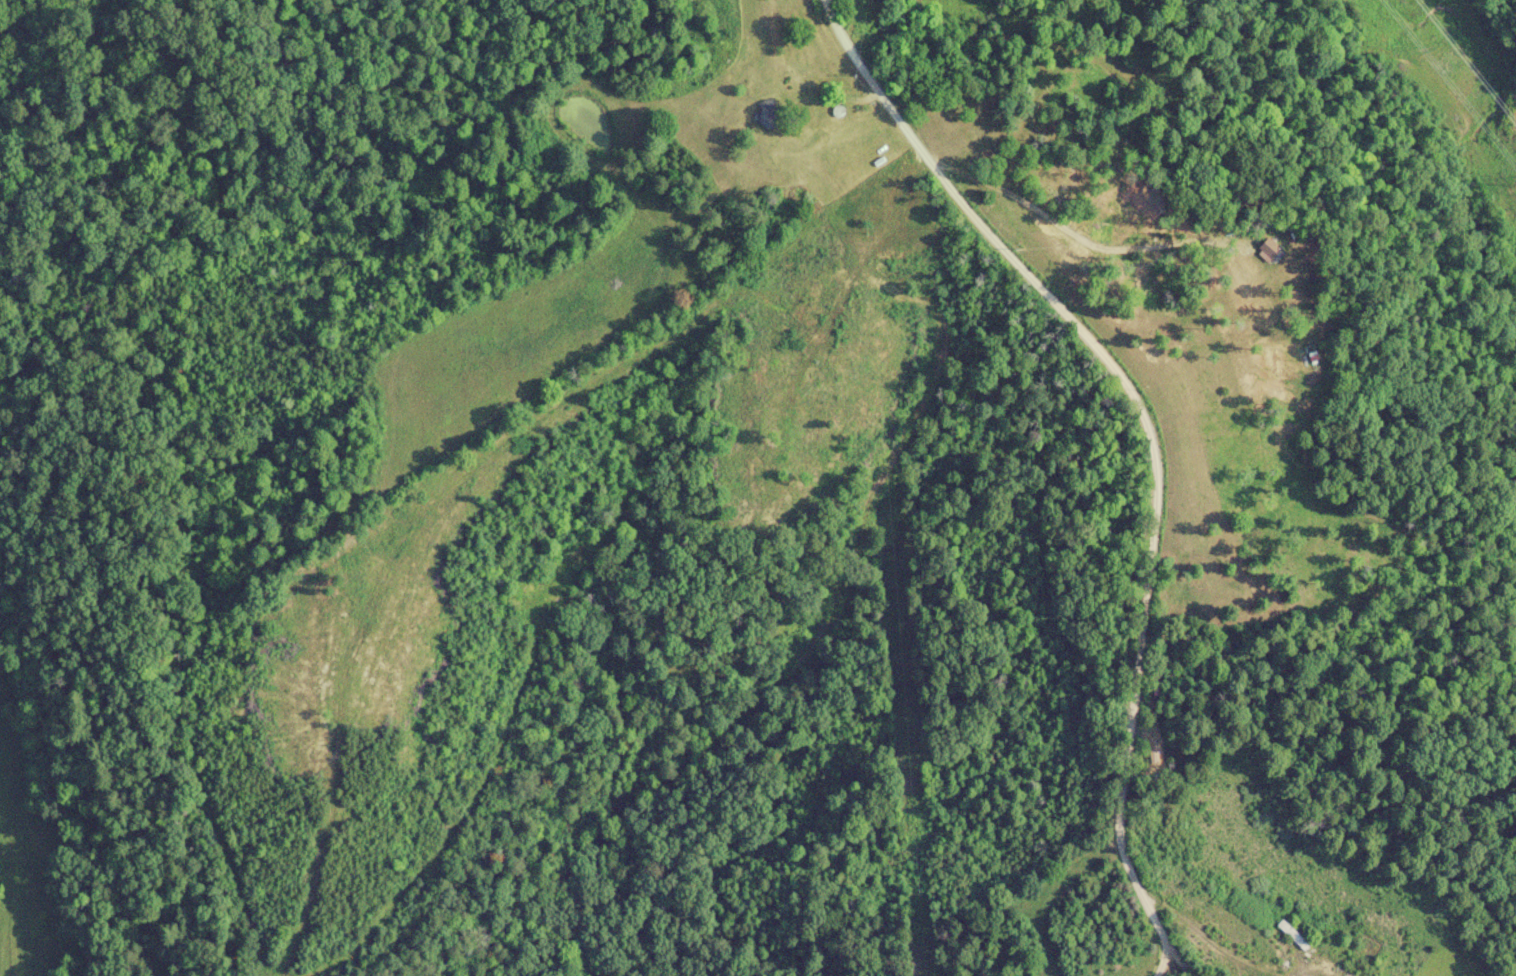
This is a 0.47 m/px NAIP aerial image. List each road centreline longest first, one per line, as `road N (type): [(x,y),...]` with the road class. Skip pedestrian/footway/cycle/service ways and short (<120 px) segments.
road 1 (residential): [(1192,975),(1135,911),(1120,754),(1143,655),(1154,458),(1113,368),(835,37),(820,0)]

